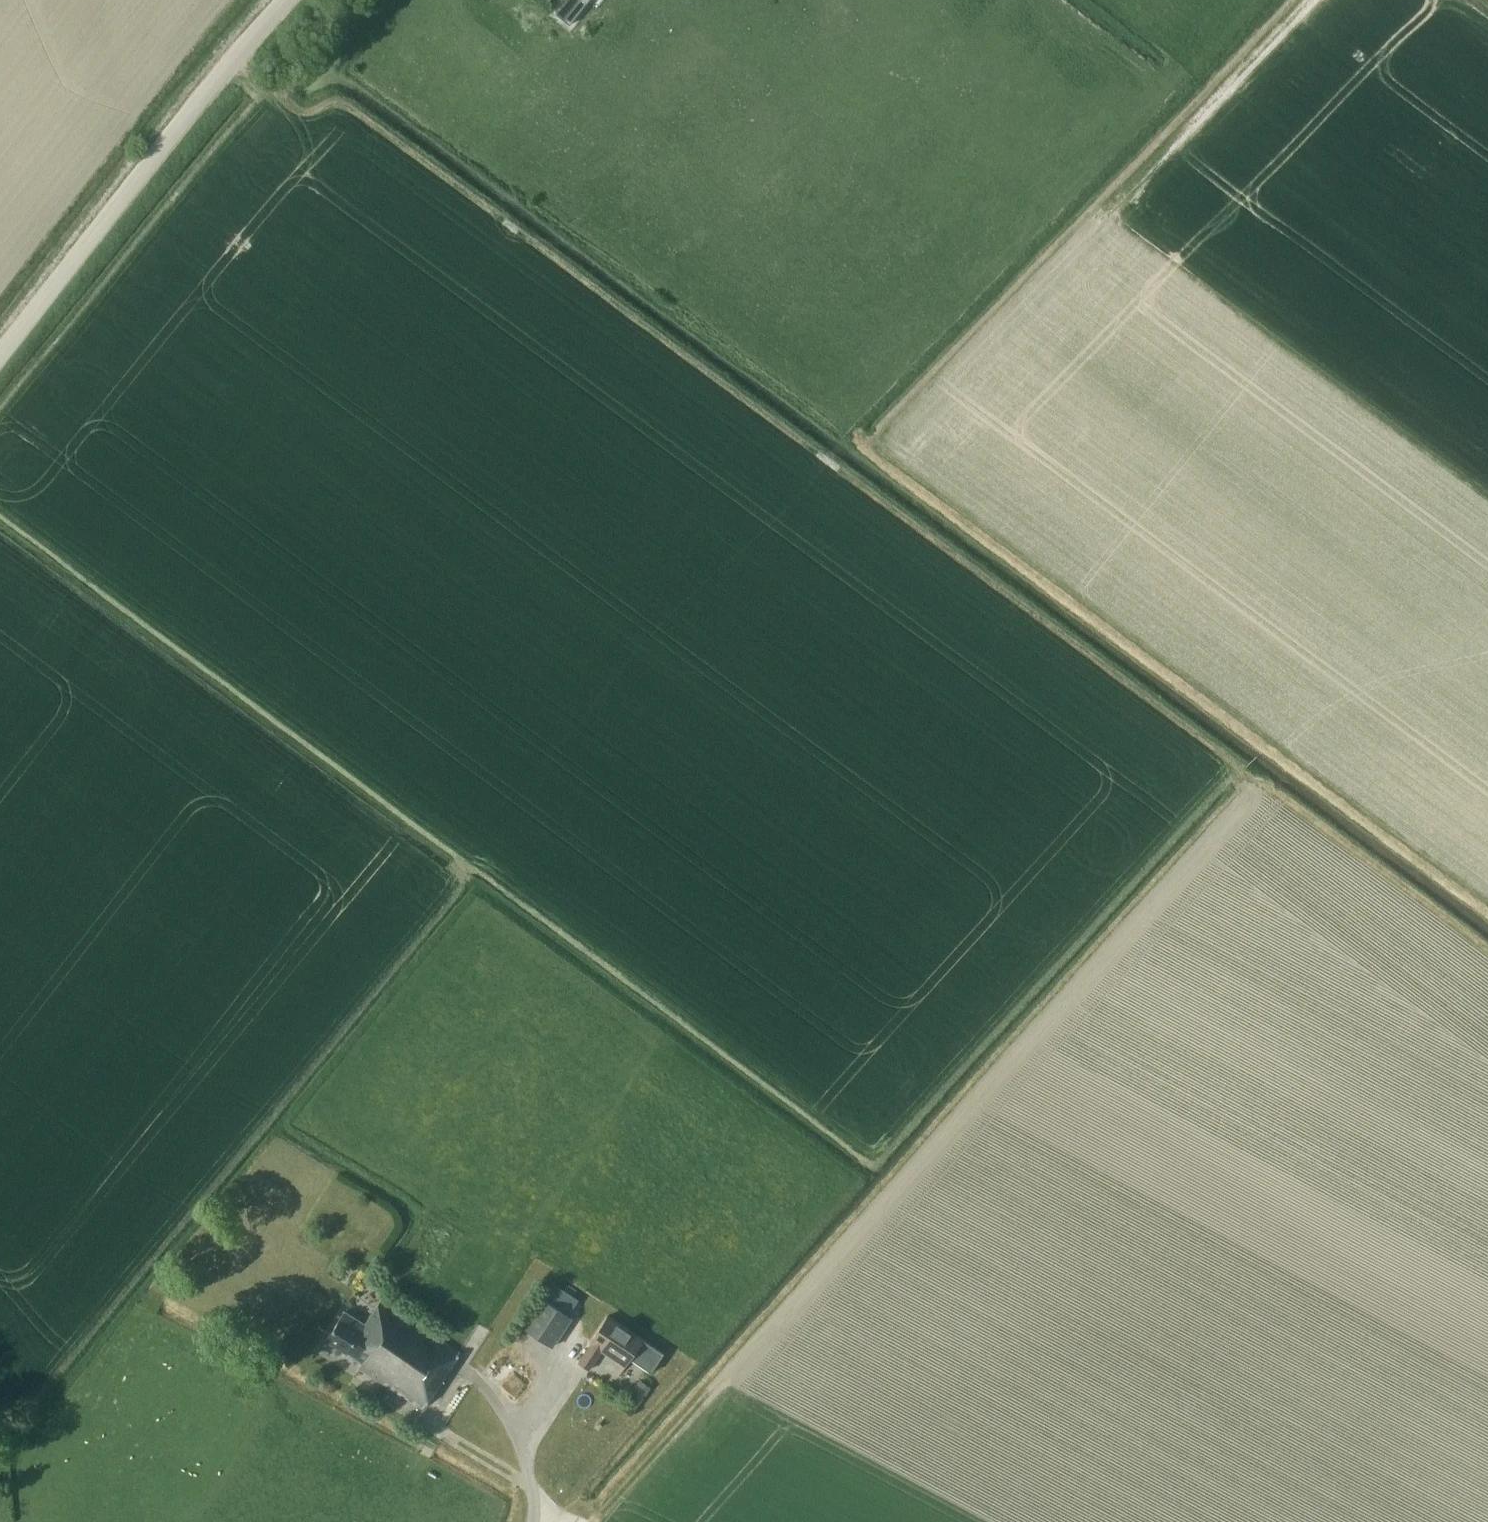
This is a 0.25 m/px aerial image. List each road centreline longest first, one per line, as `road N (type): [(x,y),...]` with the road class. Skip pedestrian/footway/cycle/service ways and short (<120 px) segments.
road 1 (tertiary): [(0,356),(290,0)]

